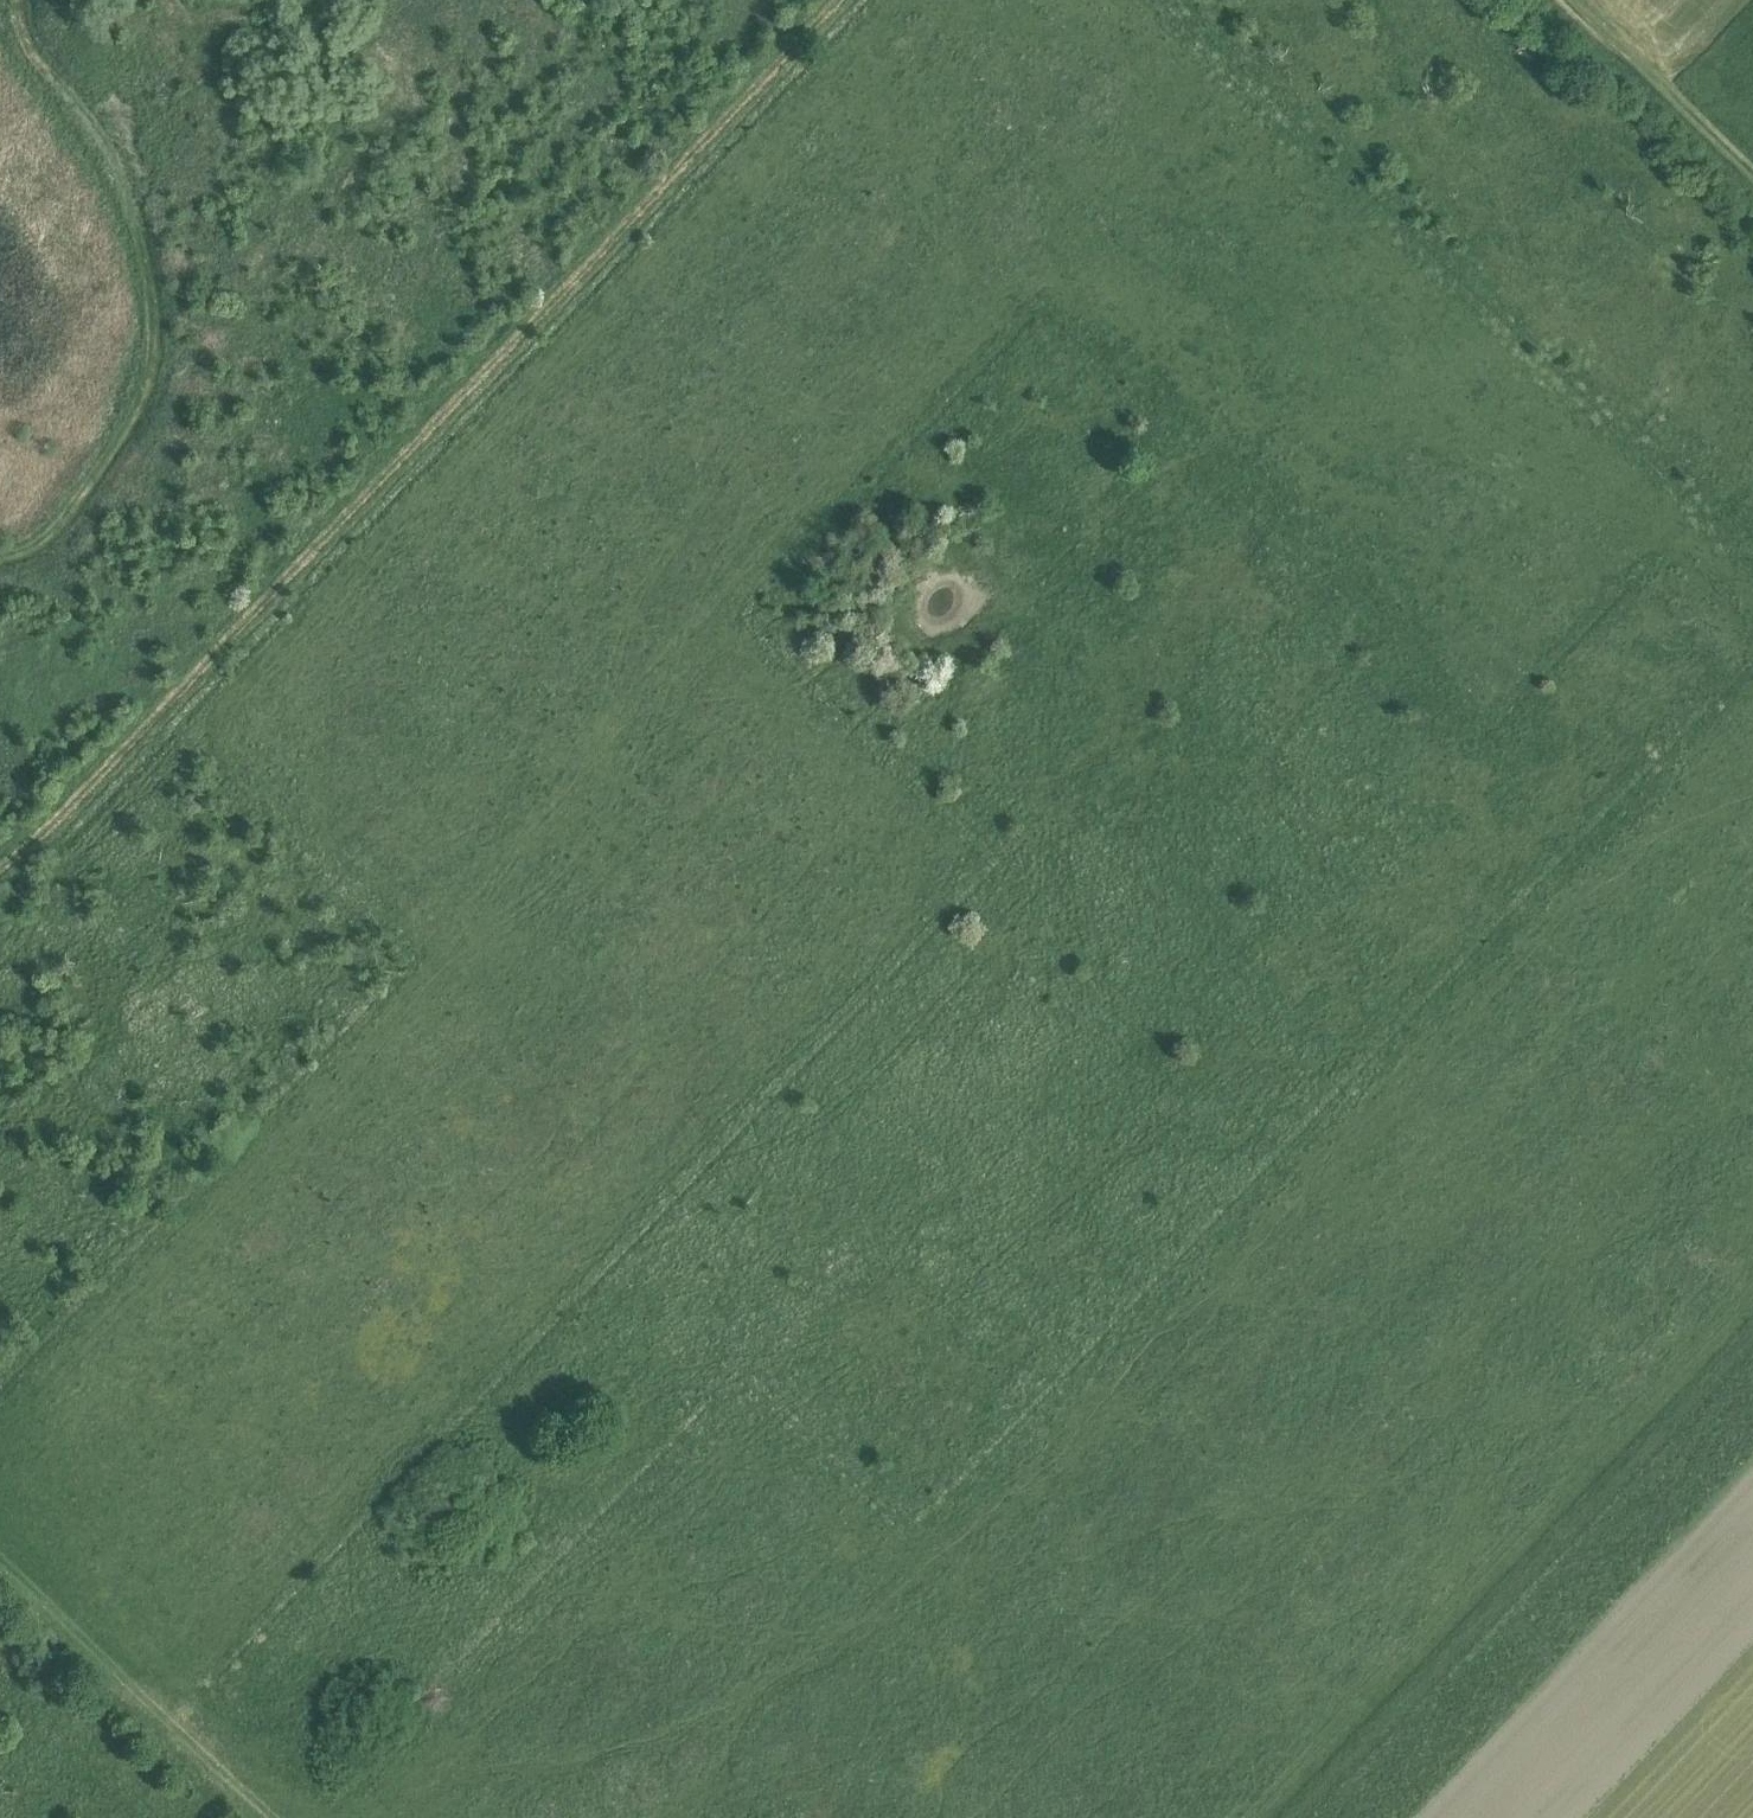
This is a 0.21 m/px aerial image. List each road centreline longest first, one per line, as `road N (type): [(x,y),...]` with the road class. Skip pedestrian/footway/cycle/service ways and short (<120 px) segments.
road 1 (track): [(0,858),(827,0)]
road 2 (track): [(0,1573),(223,1787),(192,1817)]
road 3 (track): [(1563,0),(1752,180)]

